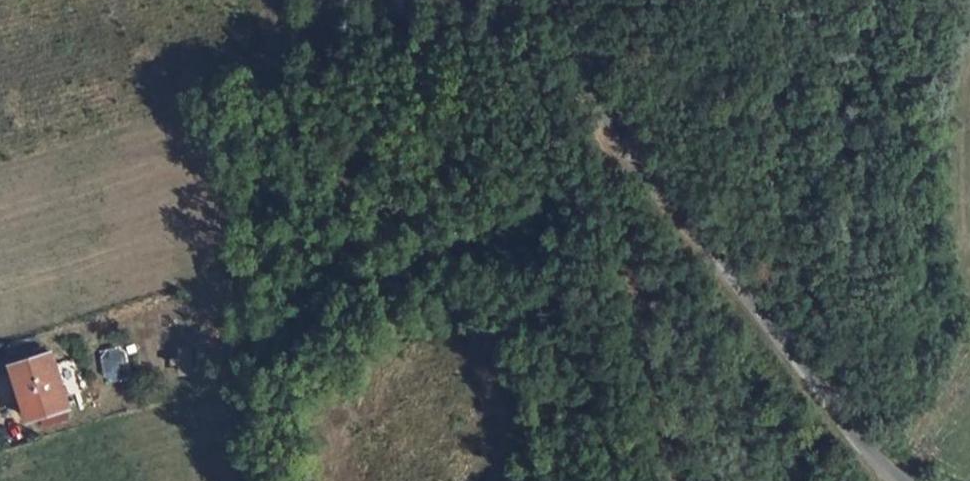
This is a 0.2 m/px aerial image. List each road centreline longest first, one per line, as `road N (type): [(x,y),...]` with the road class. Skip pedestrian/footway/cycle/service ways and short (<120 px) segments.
road 1 (unclassified): [(903,480),(778,343),(611,134),(572,0)]

